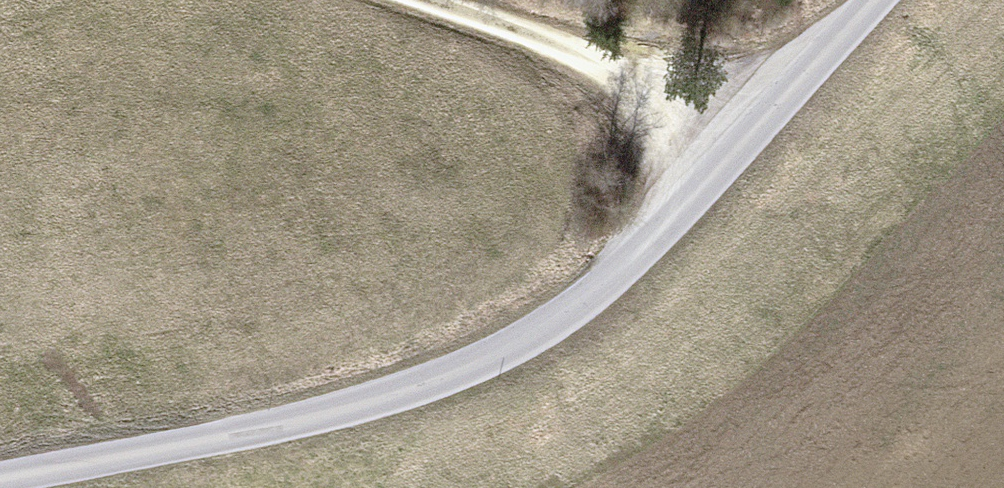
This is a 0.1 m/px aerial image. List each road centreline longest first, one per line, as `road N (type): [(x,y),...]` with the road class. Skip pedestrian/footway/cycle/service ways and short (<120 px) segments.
road 1 (track): [(0,479),(334,411),(469,366),(526,337),(584,301),(690,203),(877,0)]
road 2 (track): [(417,0),(642,76),(747,137)]

